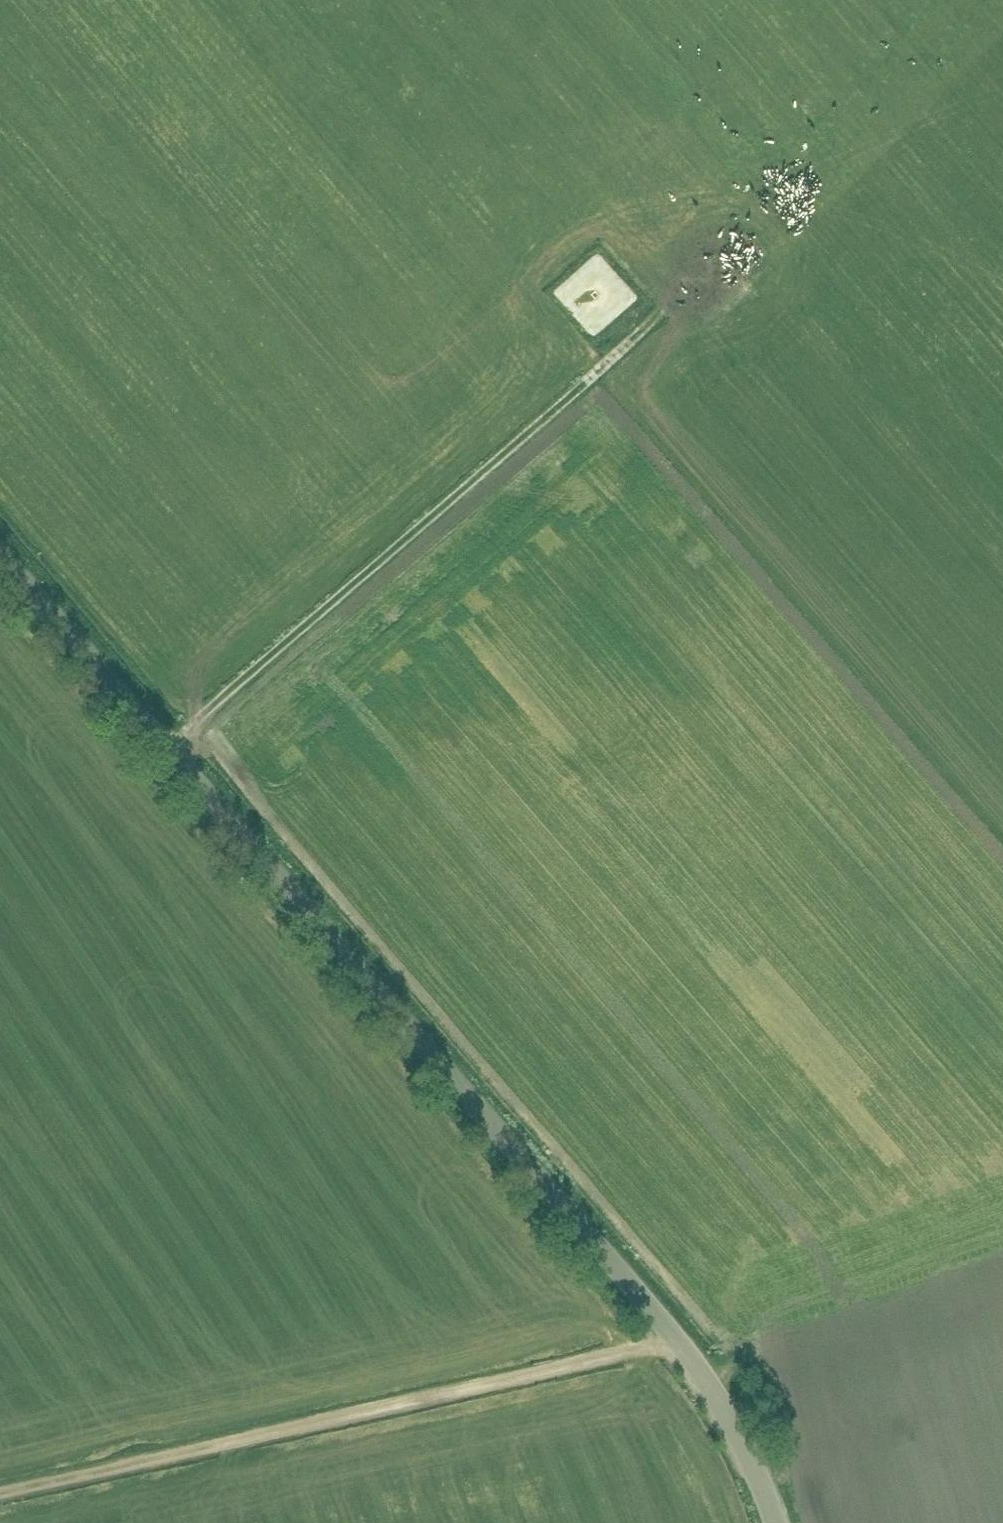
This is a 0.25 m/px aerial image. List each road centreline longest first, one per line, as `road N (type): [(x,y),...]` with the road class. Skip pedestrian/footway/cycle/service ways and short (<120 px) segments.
road 1 (unclassified): [(765,1522),(710,1400),(654,1312),(0,565)]
road 2 (track): [(673,1343),(0,1499)]

